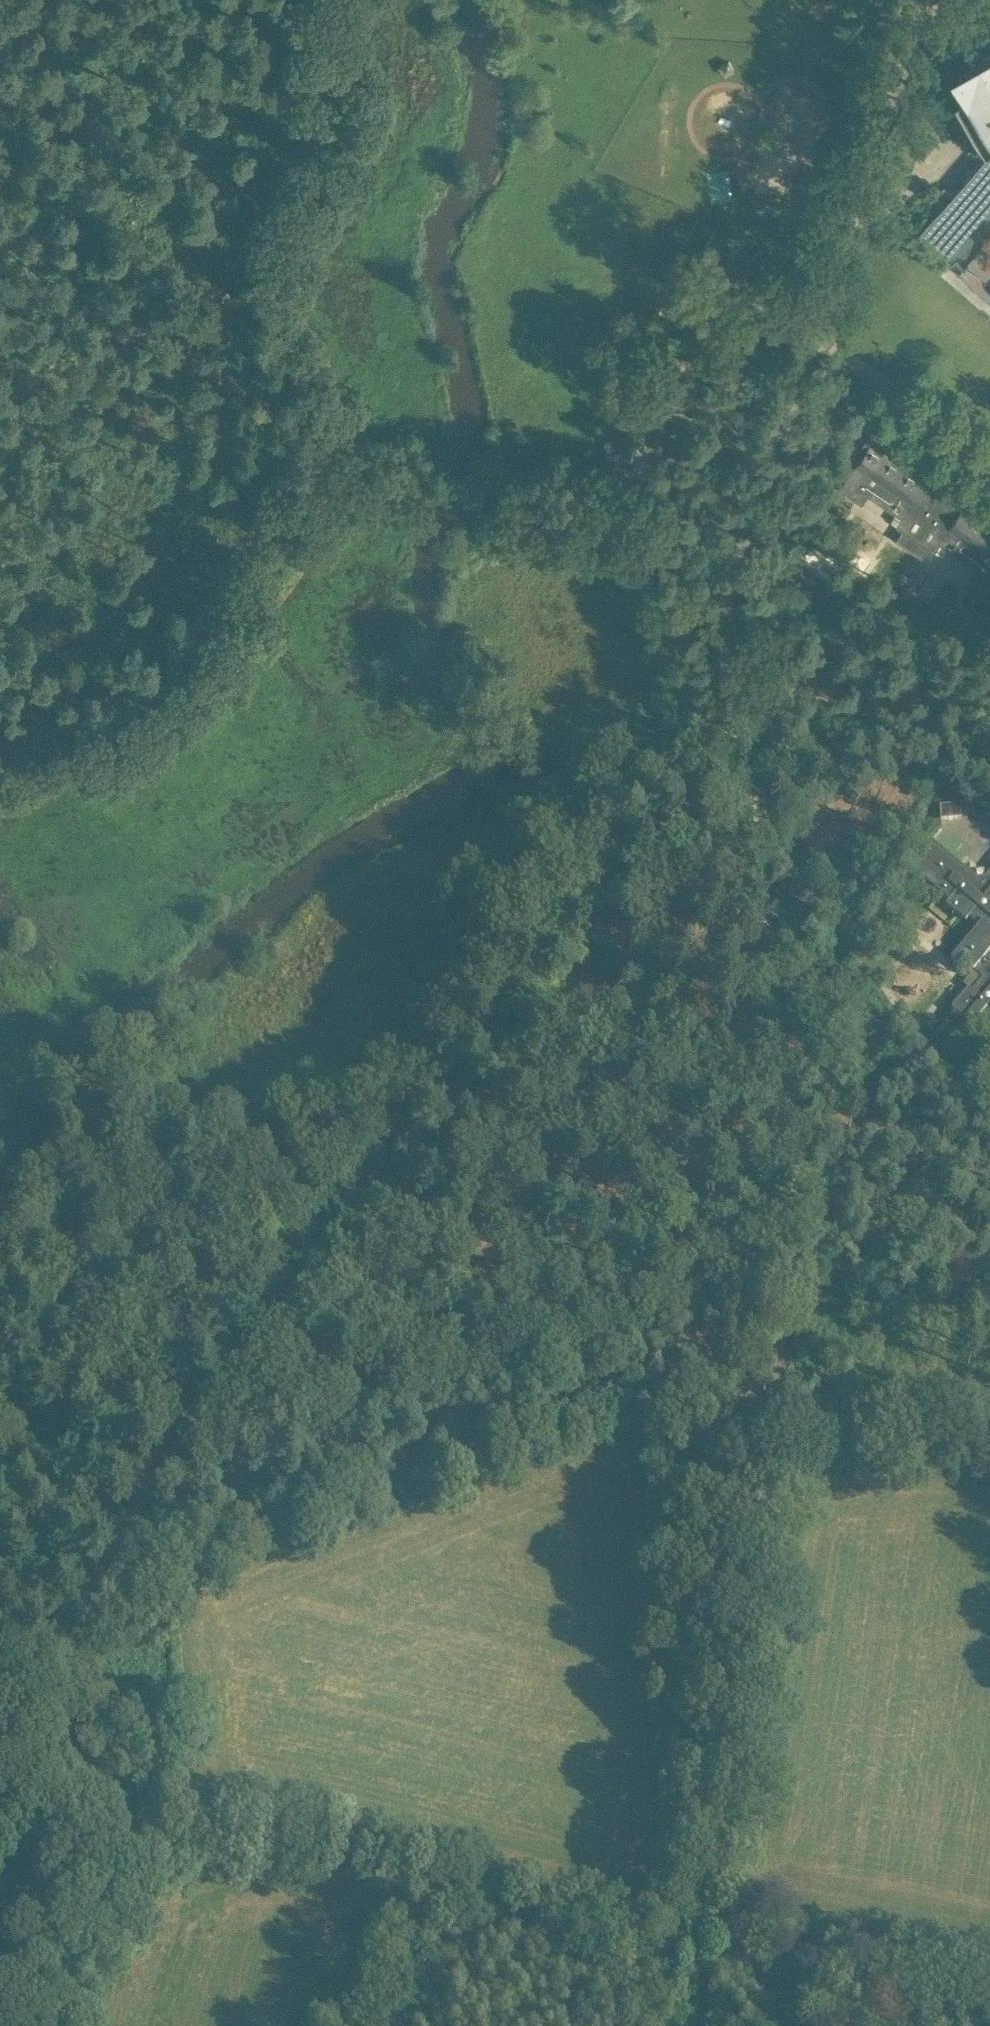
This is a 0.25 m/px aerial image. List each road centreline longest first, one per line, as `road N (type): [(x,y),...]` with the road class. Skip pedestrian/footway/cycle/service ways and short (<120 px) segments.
road 1 (track): [(779,1314),(775,1219),(695,833),(692,720),(715,624)]
road 2 (track): [(699,1935),(779,1314)]
road 3 (unclassified): [(812,335),(889,76),(928,0)]
road 4 (unclassified): [(715,624),(812,335)]
road 5 (unclassified): [(989,451),(812,335)]

